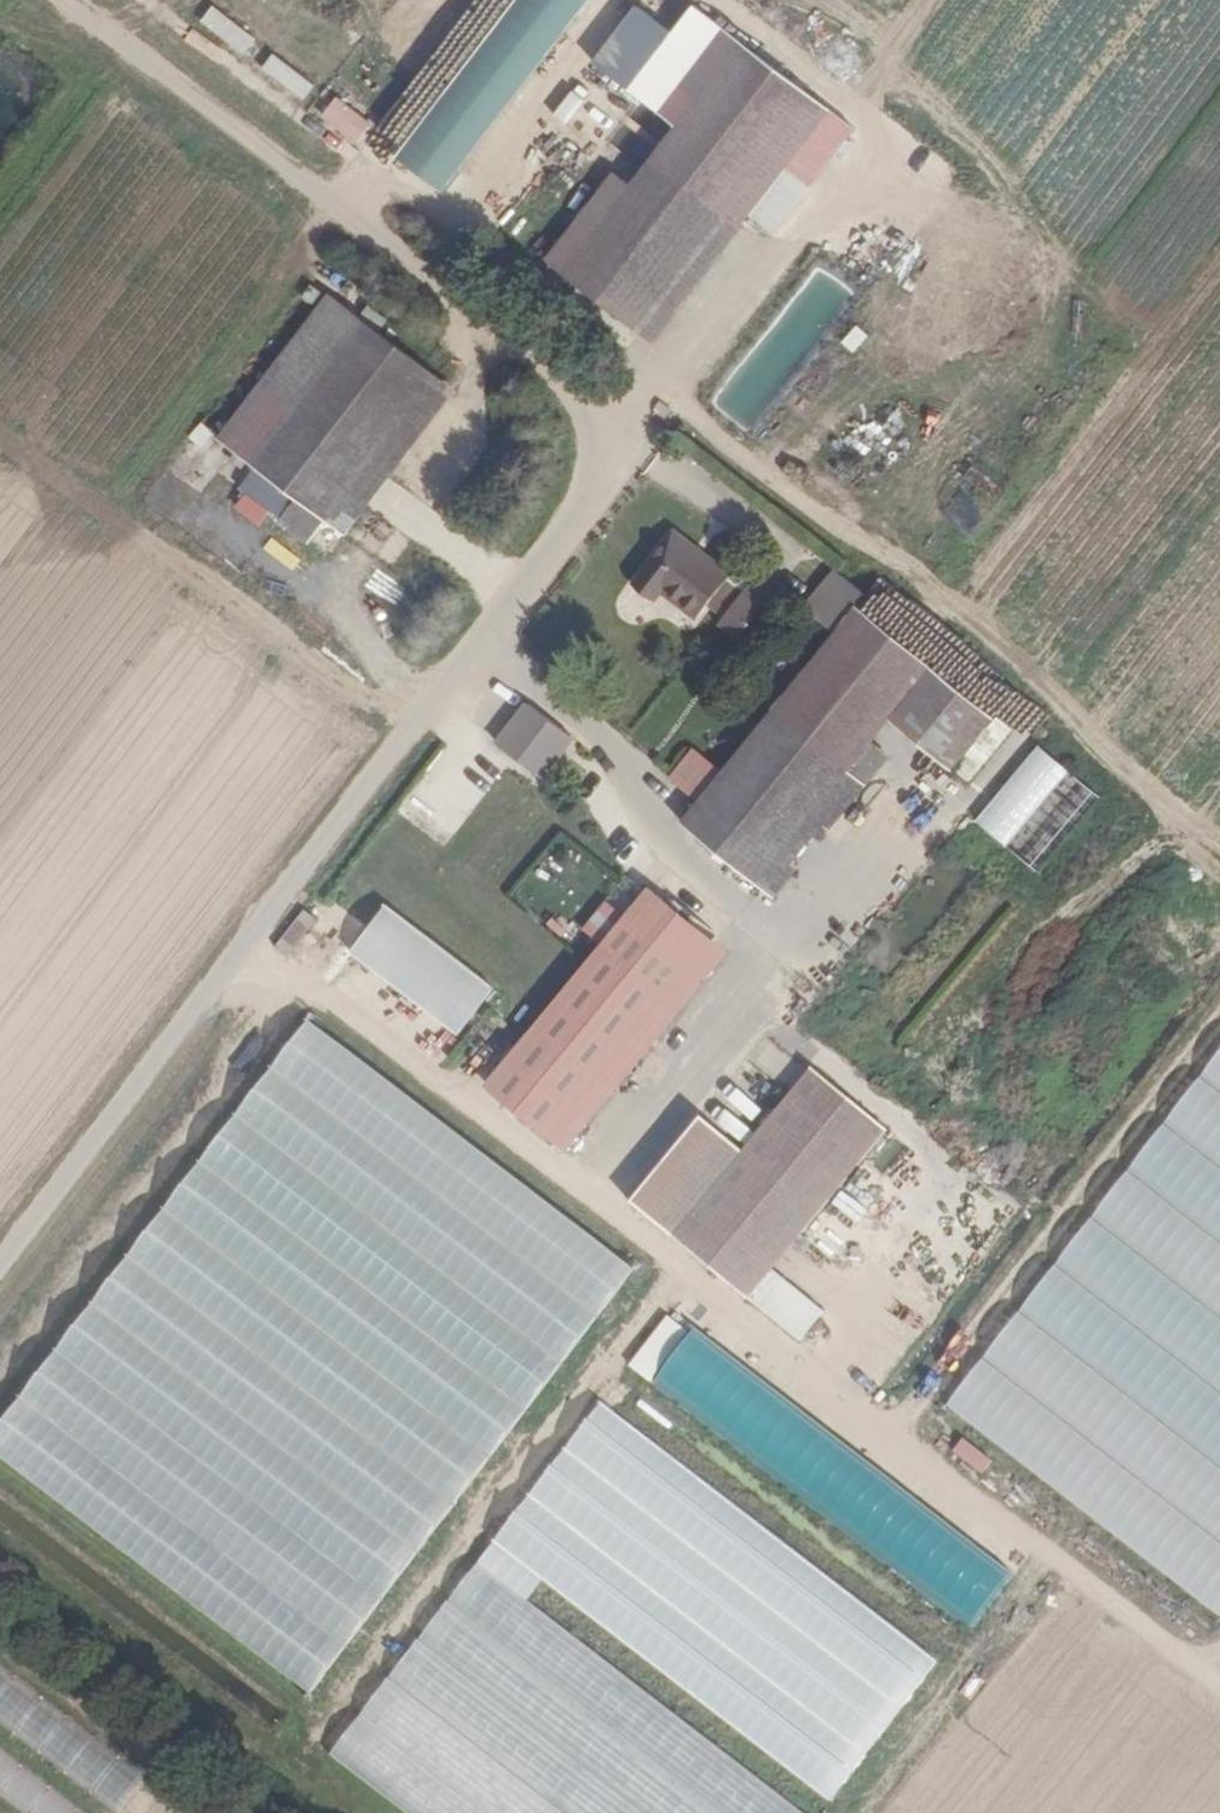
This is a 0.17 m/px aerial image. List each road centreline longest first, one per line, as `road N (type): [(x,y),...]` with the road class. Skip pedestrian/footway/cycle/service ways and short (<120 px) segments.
road 1 (unclassified): [(0,1263),(536,573),(596,479),(602,451),(581,389),(71,0)]
road 2 (track): [(596,418),(650,386),(852,537),(906,565),(1219,846)]
road 3 (track): [(866,1417),(1219,1692)]

